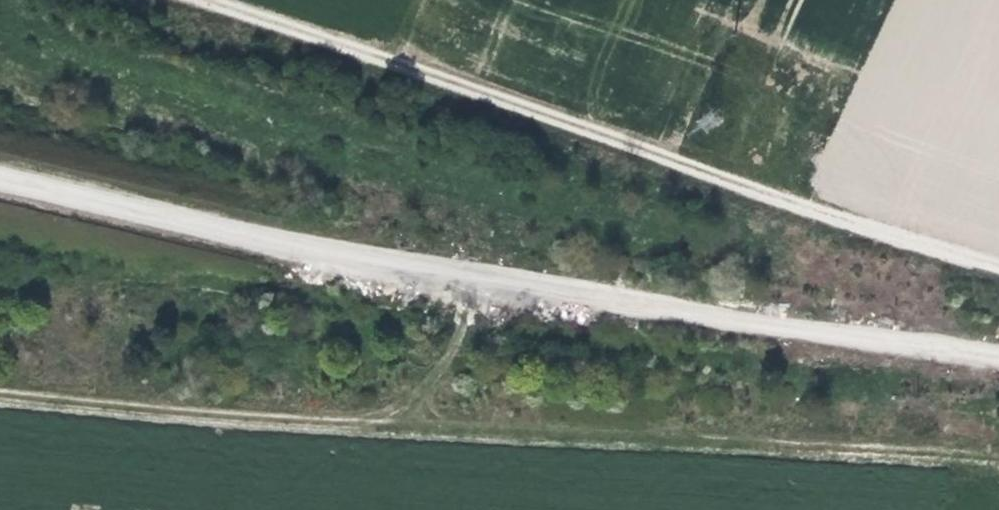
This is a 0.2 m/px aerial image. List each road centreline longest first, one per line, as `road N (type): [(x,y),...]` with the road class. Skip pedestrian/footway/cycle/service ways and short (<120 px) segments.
road 1 (unclassified): [(998,359),(473,283),(0,181)]
road 2 (track): [(998,269),(188,0)]
road 3 (track): [(998,459),(387,422)]
road 4 (track): [(473,283),(440,374),(387,422),(0,395)]

